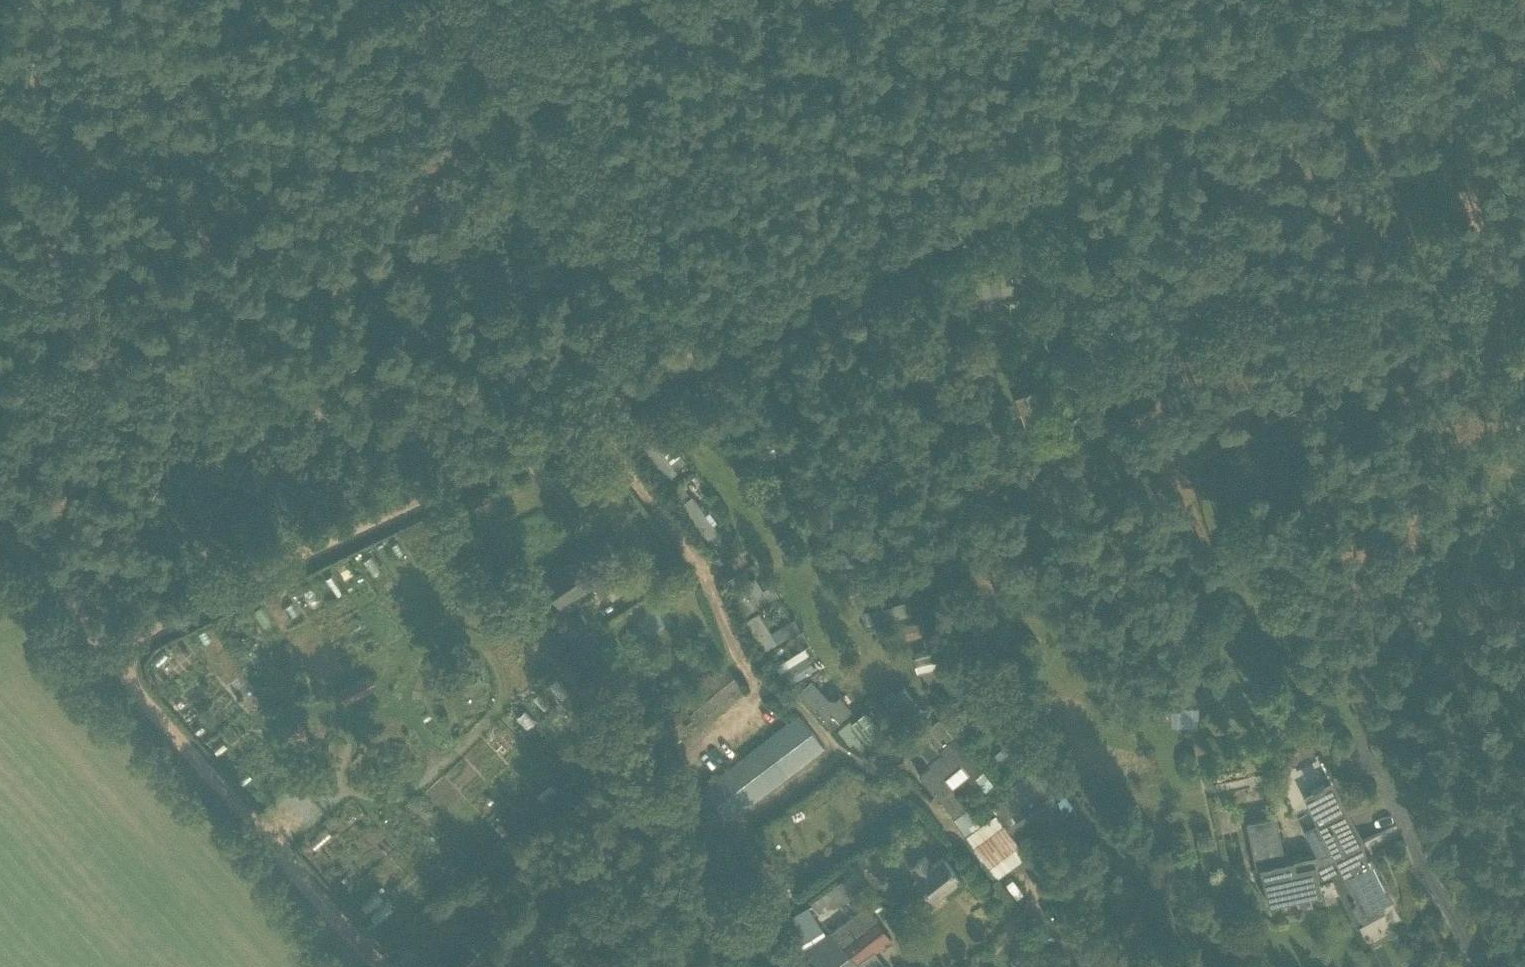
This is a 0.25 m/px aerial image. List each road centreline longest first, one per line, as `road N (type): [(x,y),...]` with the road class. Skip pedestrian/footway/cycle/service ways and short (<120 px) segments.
road 1 (track): [(565,432),(1036,181),(1398,0)]
road 2 (track): [(340,791),(315,767),(307,747),(314,733),(349,714),(403,705),(409,680),(443,643),(485,650),(500,683),(499,706),(484,723),(413,793),(390,804),(350,797)]
road 3 (track): [(685,365),(579,216),(534,127),(450,0)]
road 4 (track): [(384,966),(188,754),(107,652)]
road 5 (track): [(565,432),(203,600)]
road 6 (track): [(0,531),(107,652)]

